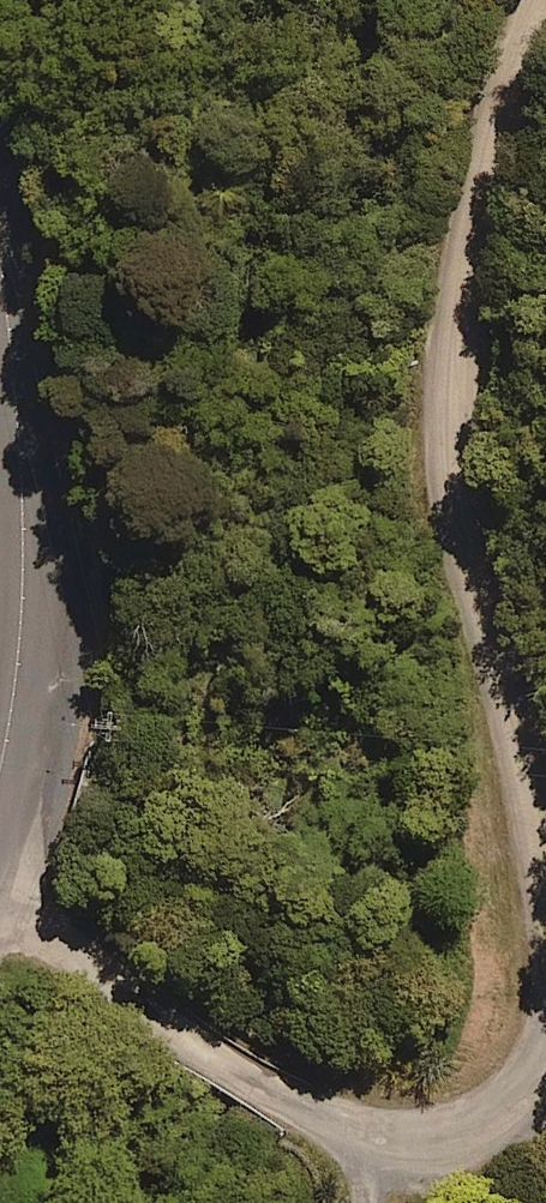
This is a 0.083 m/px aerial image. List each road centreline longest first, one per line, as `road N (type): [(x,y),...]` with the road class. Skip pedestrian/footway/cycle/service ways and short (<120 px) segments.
road 1 (unclassified): [(545,862),(501,707),(450,455),(457,275),(500,91),(537,0)]
road 2 (unclassified): [(0,890),(173,1026),(353,1138),(456,1144),(510,1108),(537,1064),(545,1029)]
road 3 (unclassified): [(0,761),(18,678),(22,599),(0,246)]

